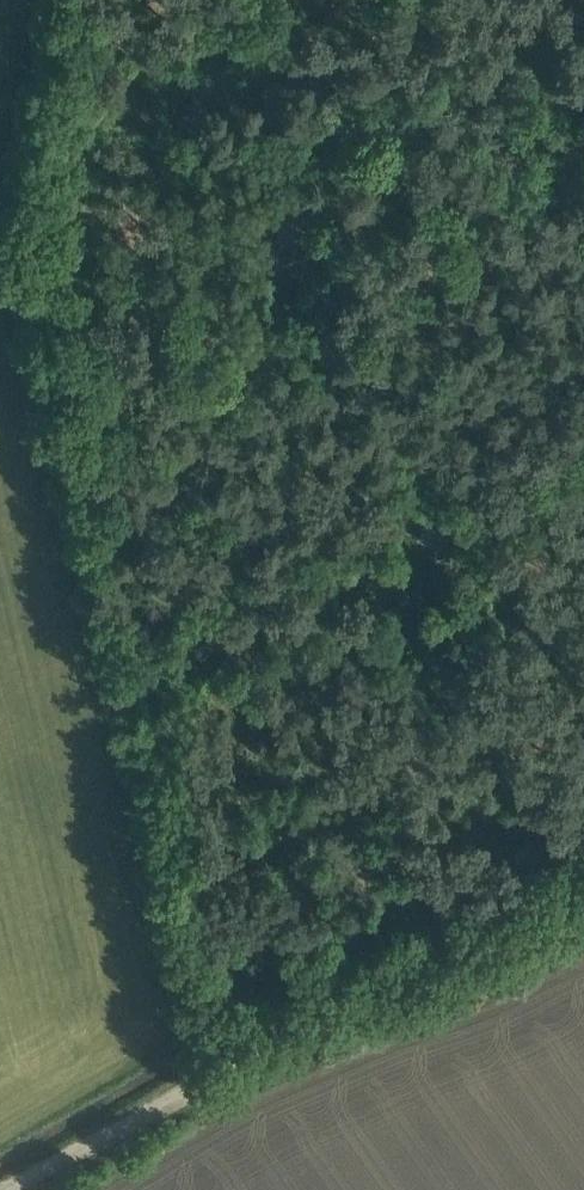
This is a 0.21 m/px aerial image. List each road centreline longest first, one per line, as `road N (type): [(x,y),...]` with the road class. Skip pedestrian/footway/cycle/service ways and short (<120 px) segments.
road 1 (track): [(583,918),(401,989),(201,1085),(22,1189)]
road 2 (track): [(195,394),(583,255)]

